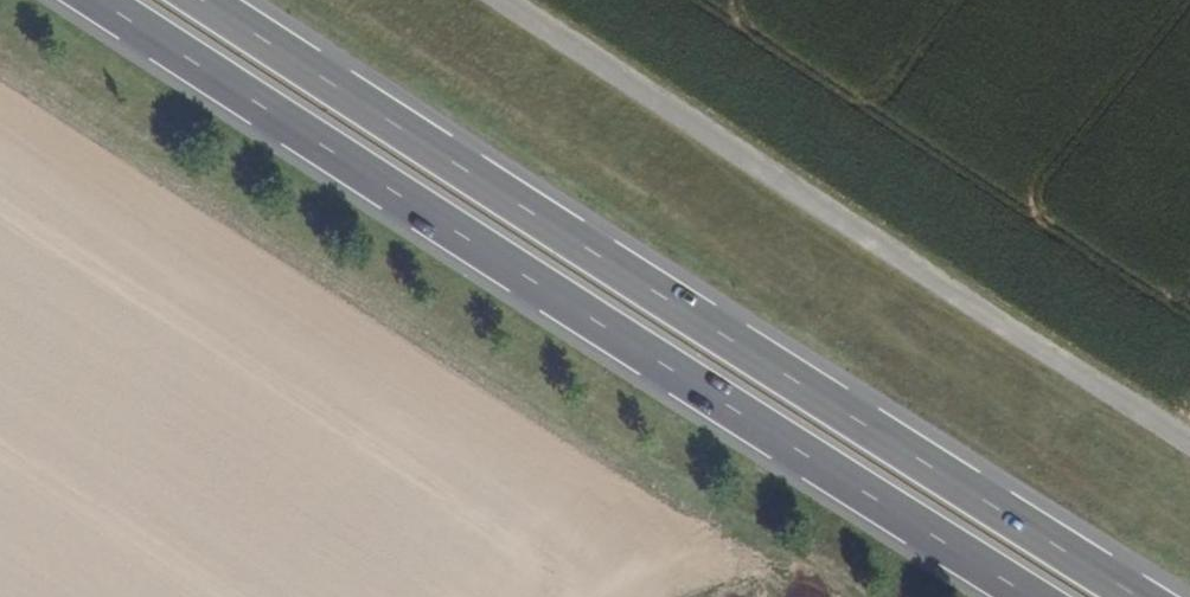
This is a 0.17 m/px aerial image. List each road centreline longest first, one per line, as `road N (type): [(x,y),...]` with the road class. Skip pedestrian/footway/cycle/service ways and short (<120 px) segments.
road 1 (trunk): [(100,0),(1031,596)]
road 2 (trunk): [(1134,596),(206,0)]
road 3 (track): [(779,596),(748,545),(0,68)]

